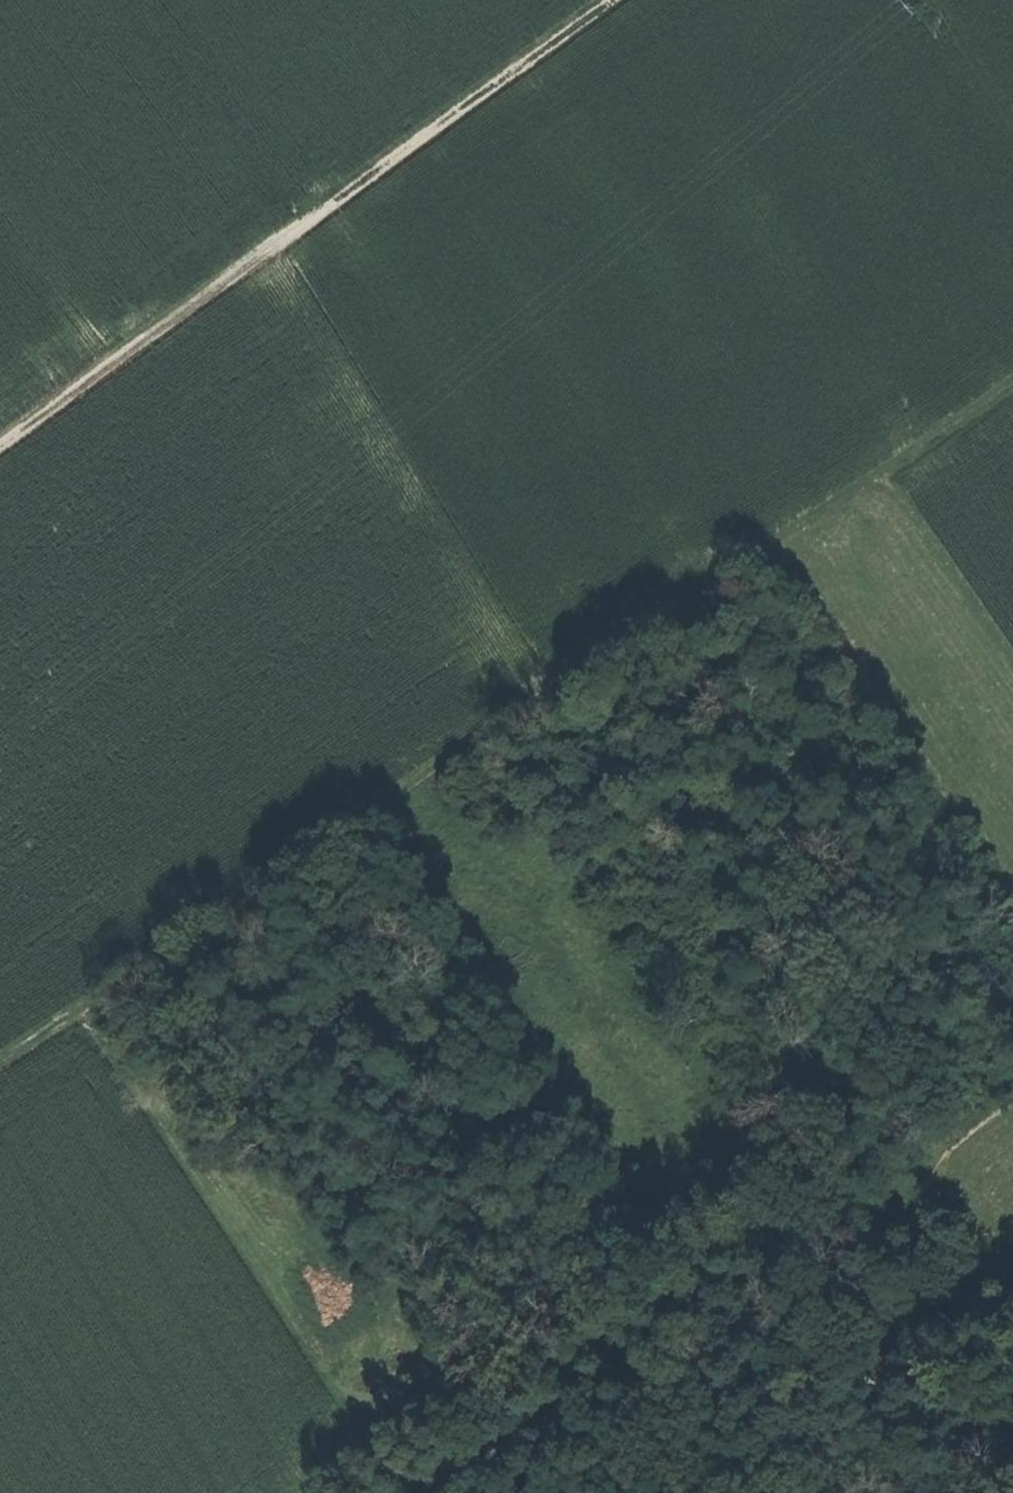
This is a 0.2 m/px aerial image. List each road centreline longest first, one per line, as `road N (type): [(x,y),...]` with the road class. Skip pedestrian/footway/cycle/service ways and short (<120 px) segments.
road 1 (track): [(0,1065),(892,494),(1012,408)]
road 2 (track): [(0,441),(610,0)]

